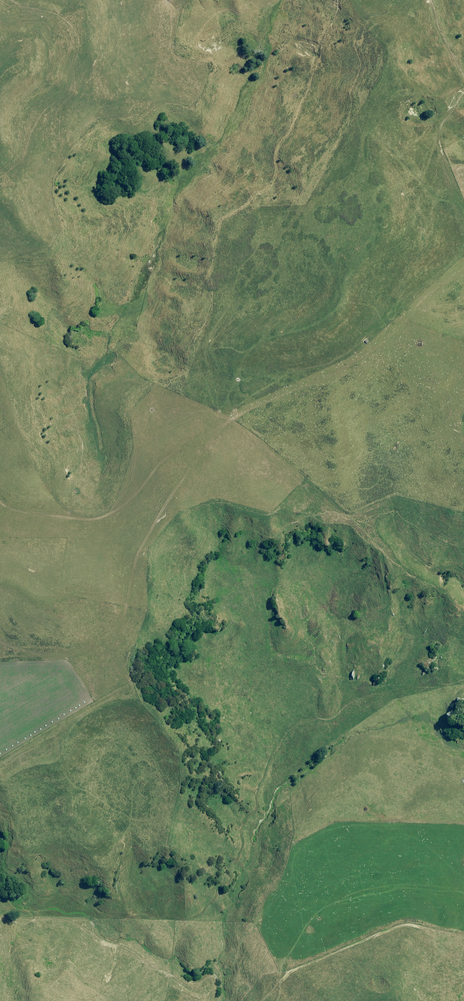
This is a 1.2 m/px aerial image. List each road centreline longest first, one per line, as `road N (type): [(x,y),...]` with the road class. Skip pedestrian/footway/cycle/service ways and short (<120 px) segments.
road 1 (track): [(6,493),(123,486),(212,422),(348,375)]
road 2 (track): [(0,918),(86,934),(166,975),(212,985),(224,976)]
road 3 (track): [(224,976),(261,956),(303,899),(327,886)]

